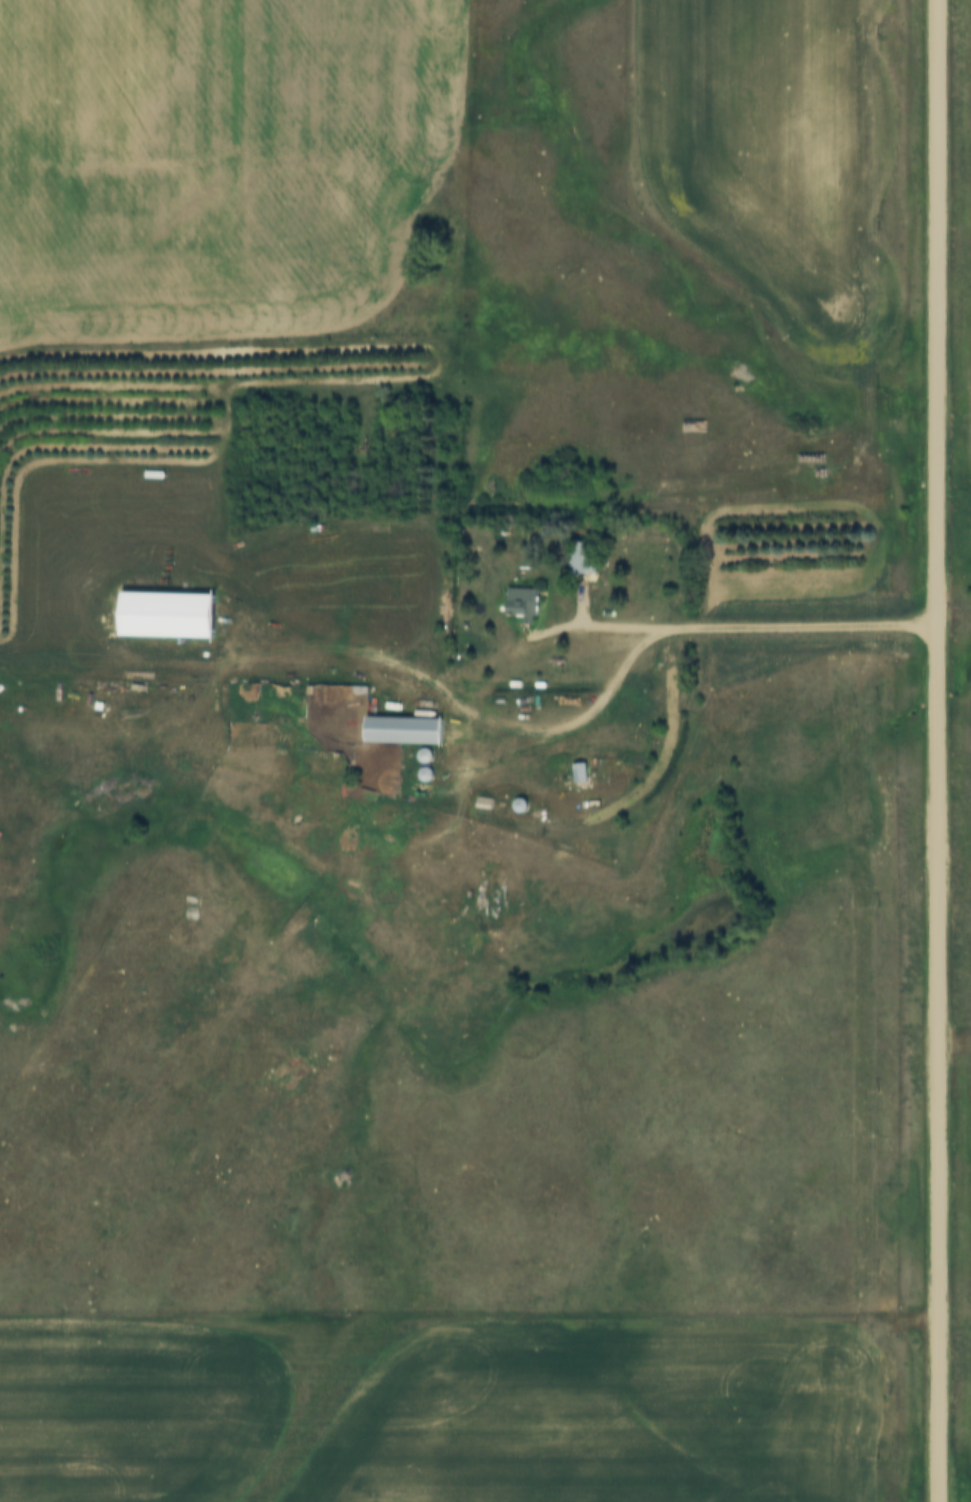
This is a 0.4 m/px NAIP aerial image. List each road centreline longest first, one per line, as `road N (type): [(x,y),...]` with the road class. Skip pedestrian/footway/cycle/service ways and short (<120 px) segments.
road 1 (tertiary): [(937,1501),(934,0)]
road 2 (track): [(0,659),(327,673),(467,715)]

